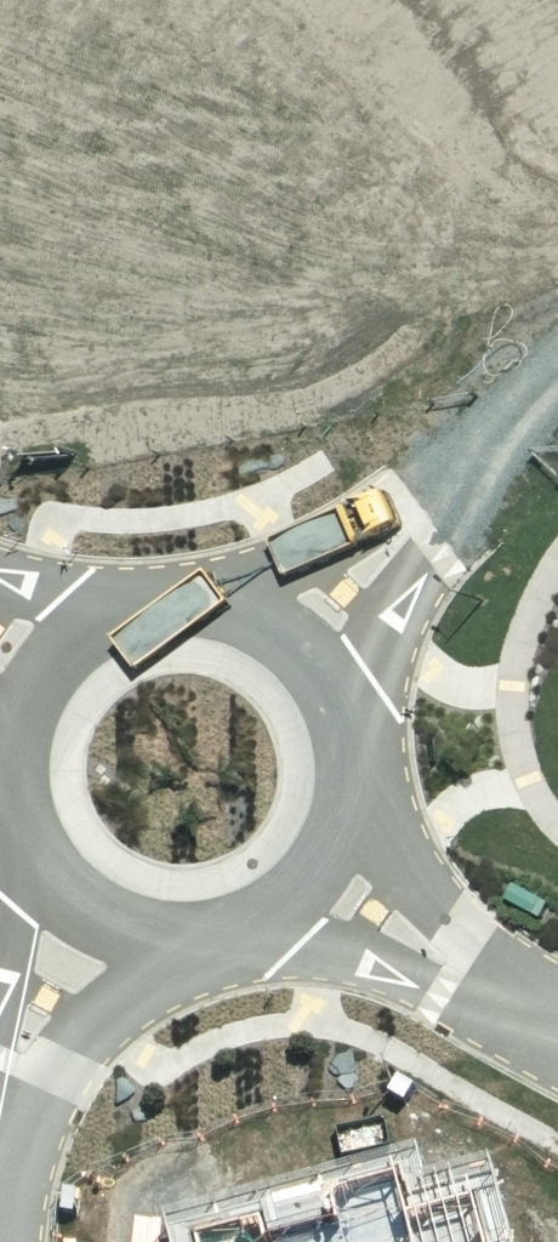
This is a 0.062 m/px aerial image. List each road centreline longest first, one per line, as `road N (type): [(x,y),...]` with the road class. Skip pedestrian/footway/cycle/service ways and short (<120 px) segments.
road 1 (residential): [(239,601),(447,484),(350,723)]
road 2 (residential): [(478,977),(384,948),(244,927)]
road 3 (residential): [(359,776),(478,977)]
road 4 (residential): [(15,1063),(17,978),(40,863)]
road 5 (residential): [(172,939),(15,1063)]
road 6 (residential): [(359,776),(343,834),(313,882),(244,927)]
road 7 (residential): [(239,601),(289,631),(327,671),(350,723)]
road 8 (residential): [(172,939),(101,921),(56,886),(40,863)]
road 9 (unknown): [(447,484),(557,372)]
road 10 (residential): [(94,621),(126,604),(182,594),(239,601)]
road 11 (residential): [(40,863),(24,839),(9,783),(14,726)]
road 12 (residential): [(14,726),(34,672),(94,621)]

